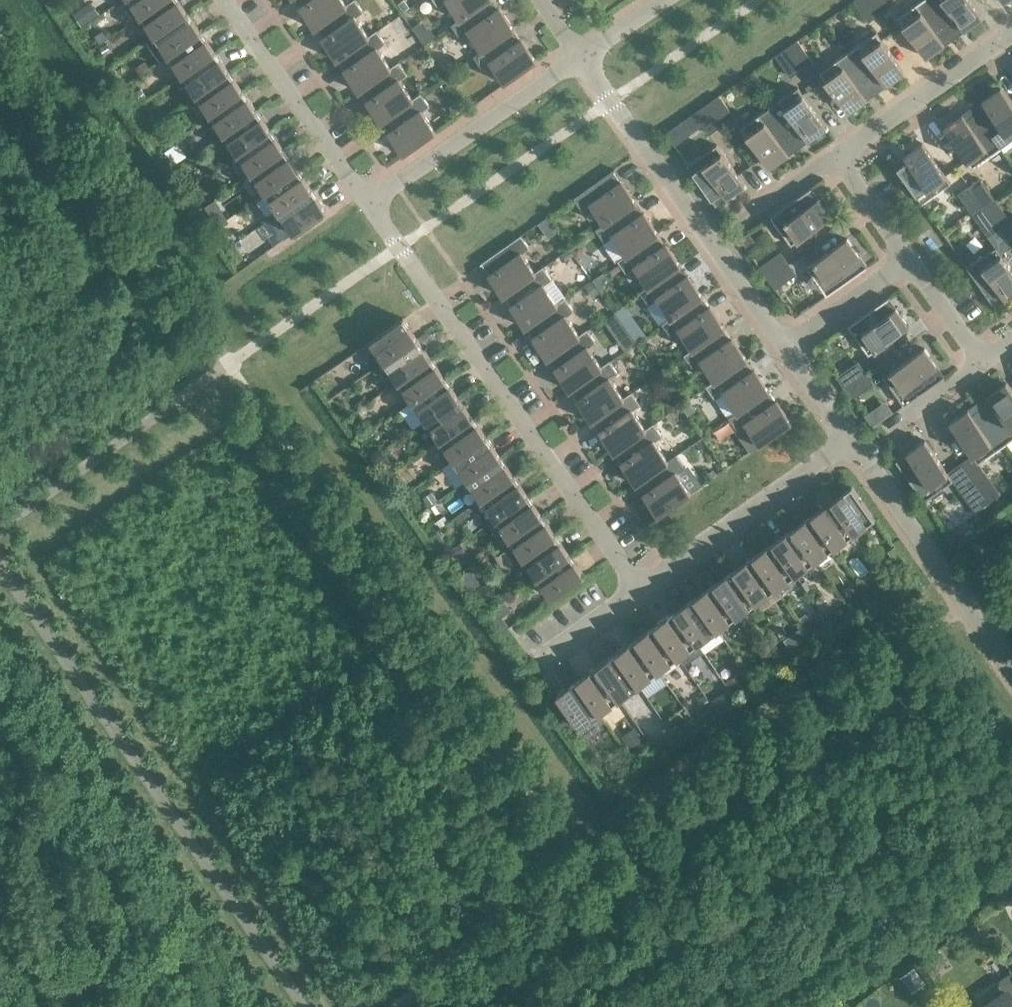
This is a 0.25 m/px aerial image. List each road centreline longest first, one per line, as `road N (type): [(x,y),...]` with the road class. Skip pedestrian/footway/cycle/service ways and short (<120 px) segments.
road 1 (residential): [(640,589),(368,204)]
road 2 (residential): [(784,346),(580,57)]
road 3 (residential): [(1011,669),(850,439)]
road 4 (residential): [(640,589),(850,439)]
road 5 (residential): [(368,204),(580,57)]
road 6 (residential): [(368,204),(224,0)]
road 7 (residential): [(837,157),(1011,33)]
road 8 (residential): [(784,346),(908,260)]
road 9 (residential): [(982,362),(908,260)]
road 10 (residential): [(908,260),(837,157)]
road 11 (residential): [(539,662),(640,589)]

